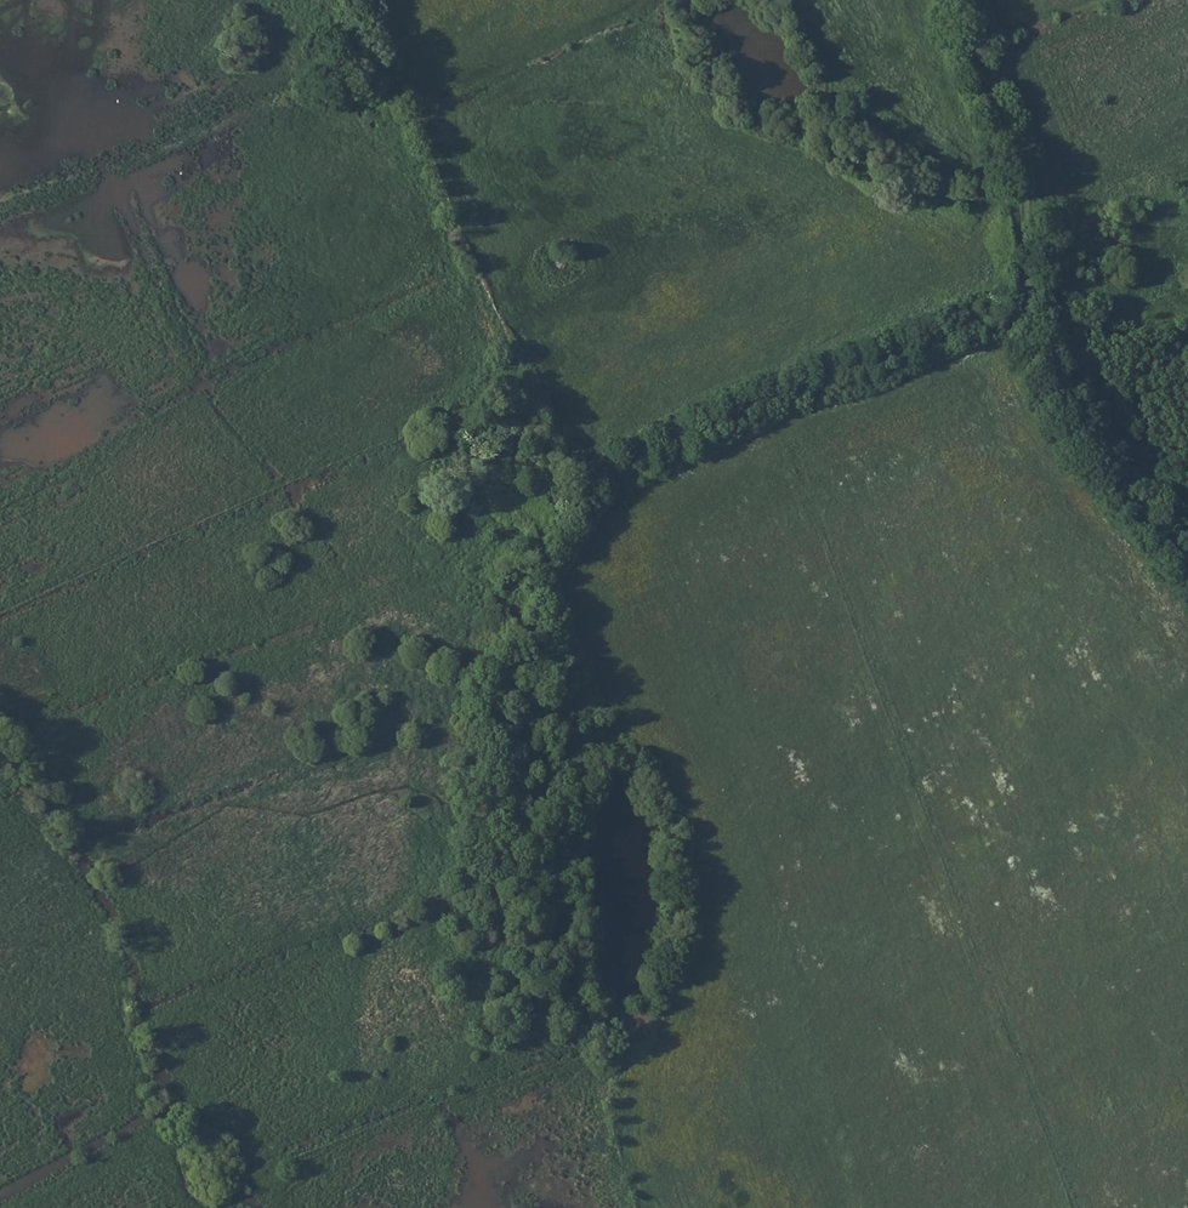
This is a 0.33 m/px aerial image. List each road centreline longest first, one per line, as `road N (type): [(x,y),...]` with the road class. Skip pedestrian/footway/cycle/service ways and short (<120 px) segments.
road 1 (track): [(958,0),(982,97),(1016,181),(1027,321),(1064,405),(1187,554)]

